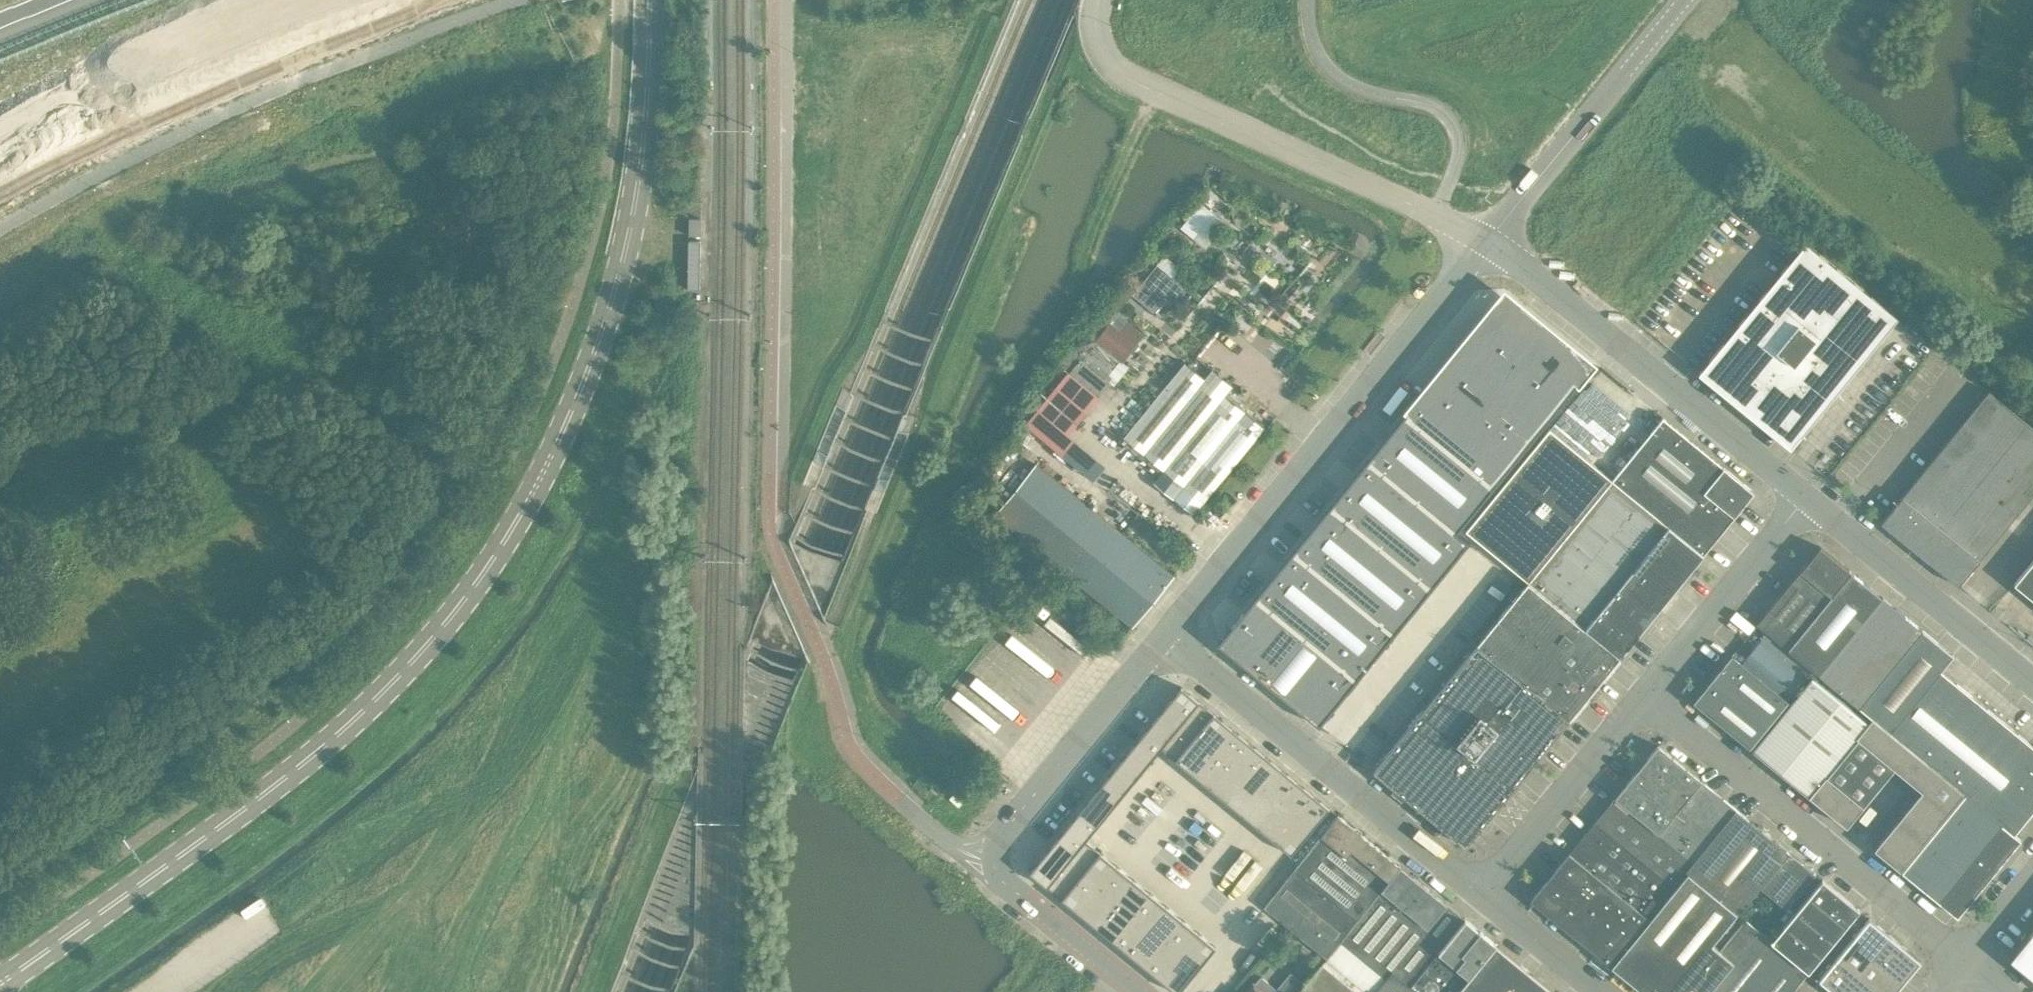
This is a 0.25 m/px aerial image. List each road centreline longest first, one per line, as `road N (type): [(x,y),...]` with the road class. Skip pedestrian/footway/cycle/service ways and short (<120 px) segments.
road 1 (tertiary): [(0,983),(229,820),(355,718),(422,650),(508,536),(561,435),(613,295),(642,153),(652,0)]
road 2 (tertiary): [(1164,636),(1486,240)]
road 3 (unclassified): [(1964,960),(1647,695)]
road 4 (unclassified): [(1483,896),(1164,636)]
road 5 (unclassified): [(1806,496),(1486,240)]
road 6 (tertiary): [(1684,0),(1486,240)]
road 7 (tertiary): [(976,865),(1164,636)]
road 8 (unclassified): [(2032,683),(1806,496)]
road 9 (unclassified): [(1483,896),(1647,695)]
road 10 (unclassified): [(1647,695),(1806,496)]
road 11 (tertiary): [(1133,991),(976,865)]
road 12 (unclassified): [(1597,991),(1483,896)]

